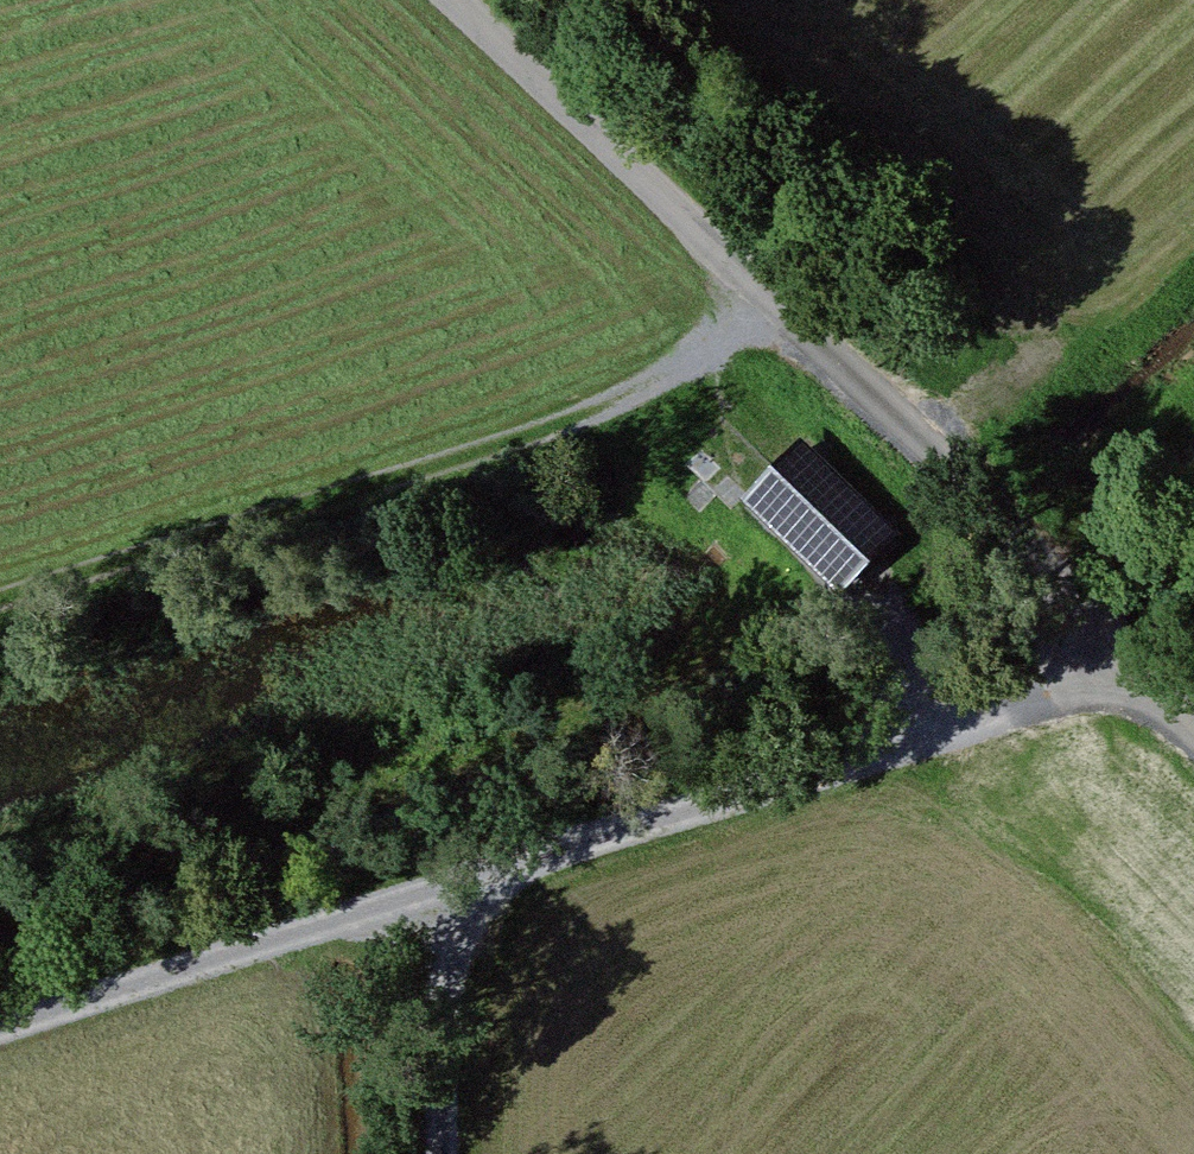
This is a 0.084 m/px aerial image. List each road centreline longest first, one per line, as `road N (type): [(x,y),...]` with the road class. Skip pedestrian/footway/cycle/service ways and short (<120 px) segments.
road 1 (unclassified): [(456,0),(924,441),(1193,737)]
road 2 (track): [(771,299),(635,398),(0,600)]
road 3 (track): [(484,885),(938,721),(1105,647)]
road 4 (track): [(484,885),(0,1033)]
road 5 (track): [(474,1153),(470,1006),(484,885)]

